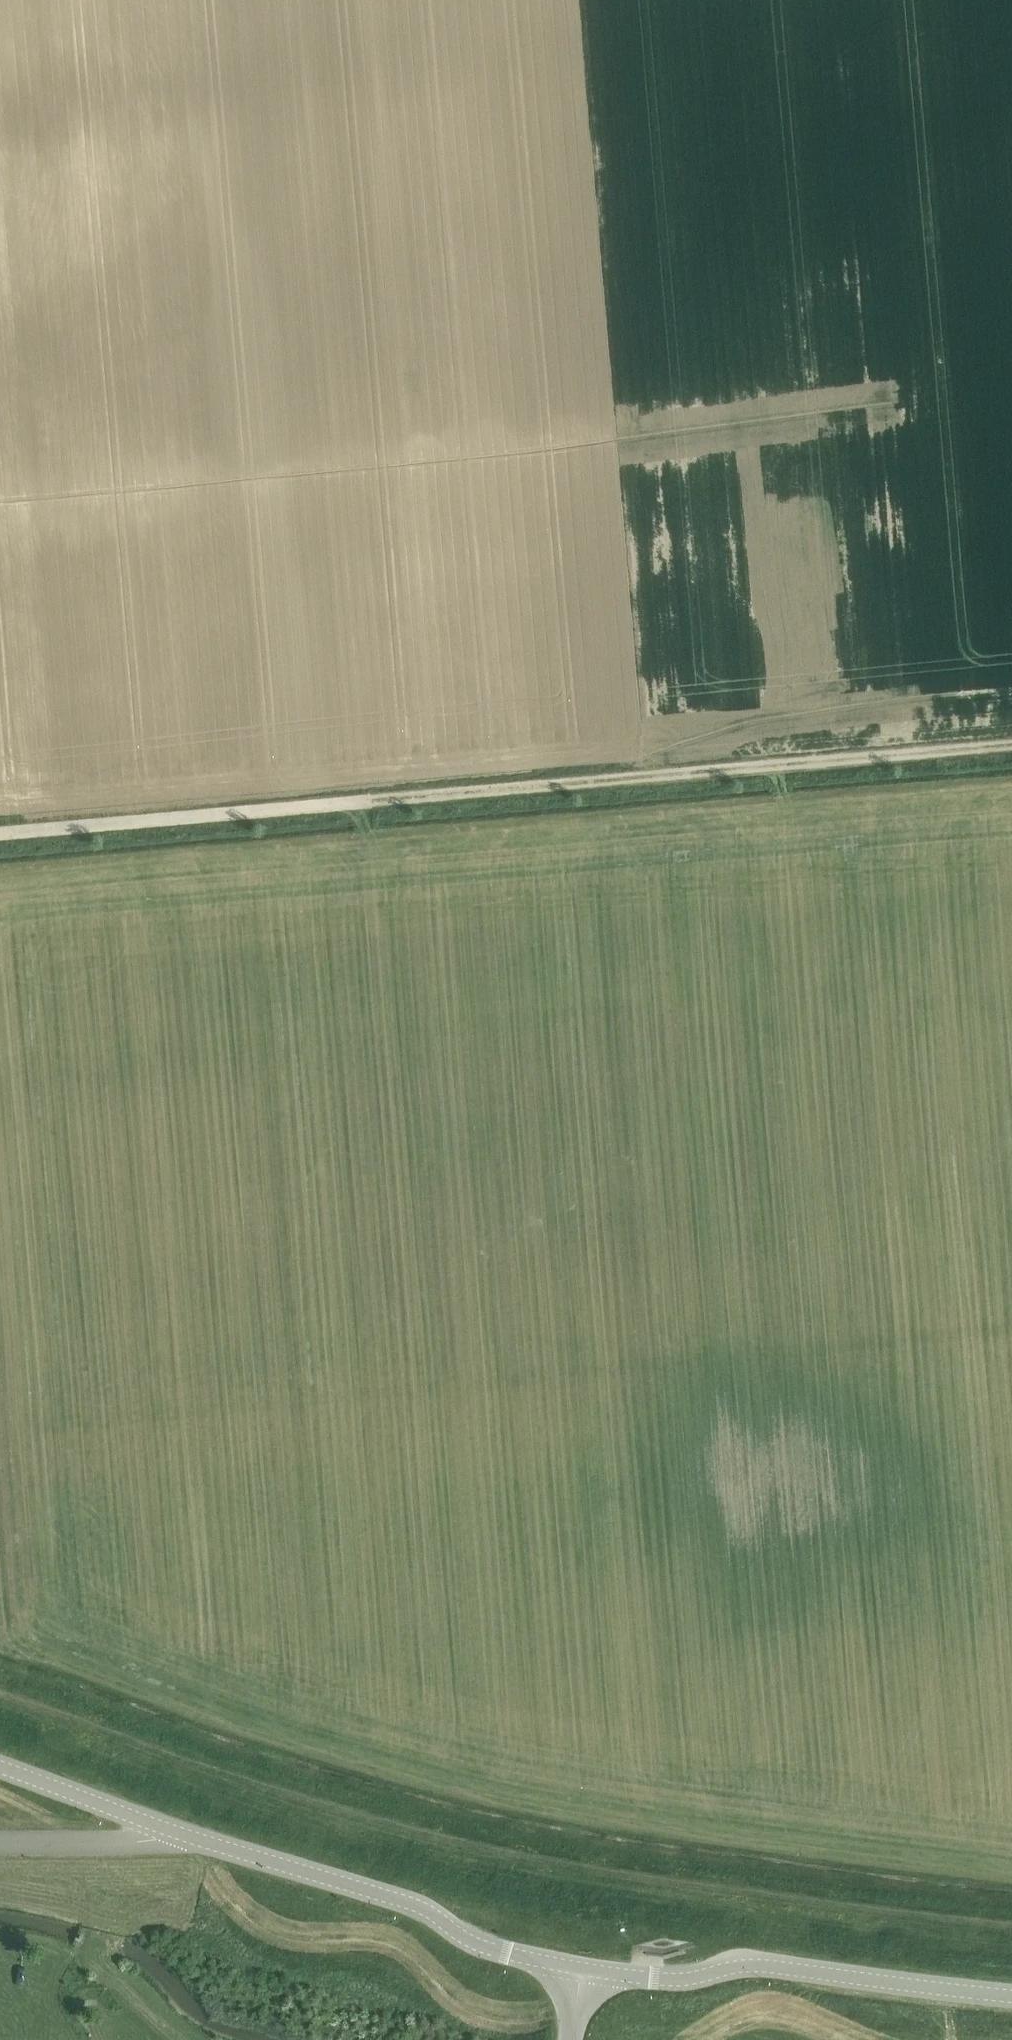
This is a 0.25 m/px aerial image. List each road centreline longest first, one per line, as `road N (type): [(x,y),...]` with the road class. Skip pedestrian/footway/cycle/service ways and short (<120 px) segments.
road 1 (unclassified): [(580,1968),(510,1954),(420,1905),(161,1826),(0,1765)]
road 2 (unclassified): [(1011,1994),(755,1965),(676,1979),(580,1968)]

